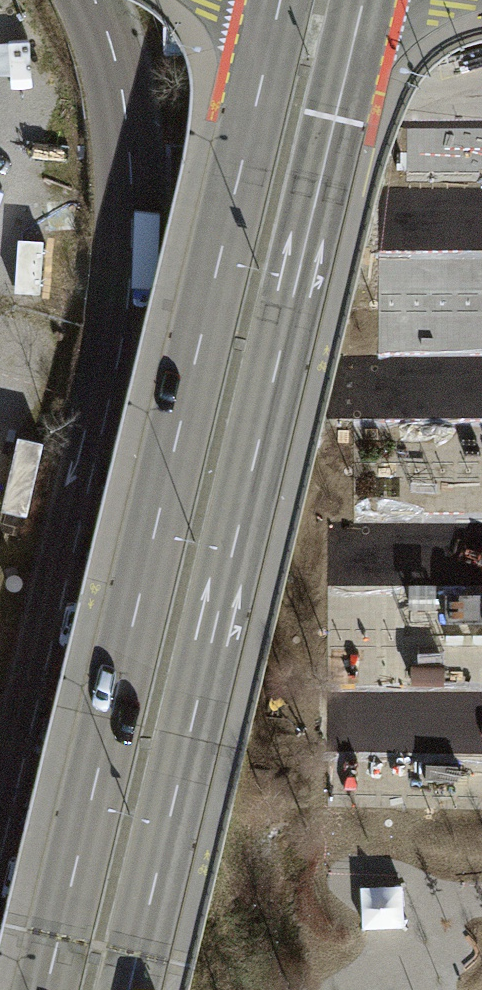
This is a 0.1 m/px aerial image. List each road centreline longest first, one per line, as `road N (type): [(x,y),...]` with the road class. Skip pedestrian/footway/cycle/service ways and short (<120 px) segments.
road 1 (tertiary): [(280,0),(47,989)]
road 2 (tertiary): [(129,989),(355,35)]
road 3 (primary): [(96,0),(130,150),(128,298),(0,846)]

